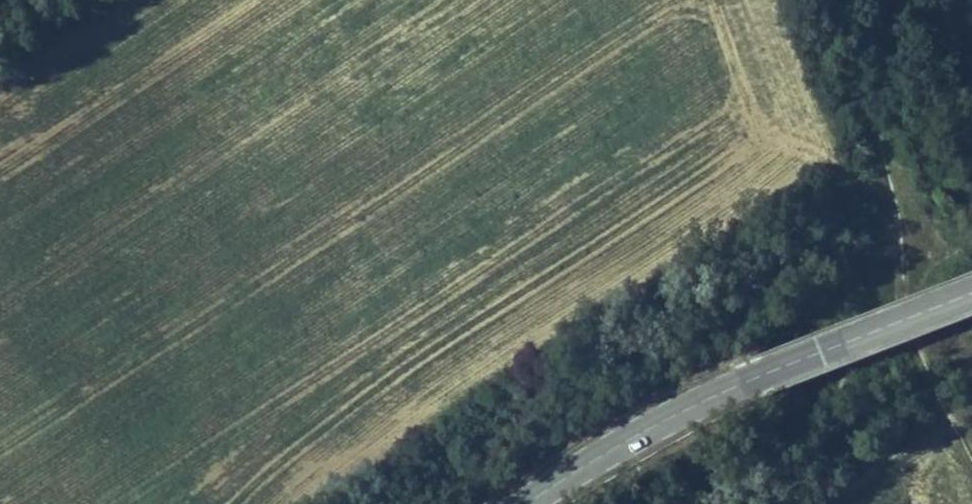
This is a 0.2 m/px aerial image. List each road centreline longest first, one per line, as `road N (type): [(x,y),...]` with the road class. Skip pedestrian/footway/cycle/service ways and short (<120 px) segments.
road 1 (tertiary): [(528,503),(699,404),(971,293)]

